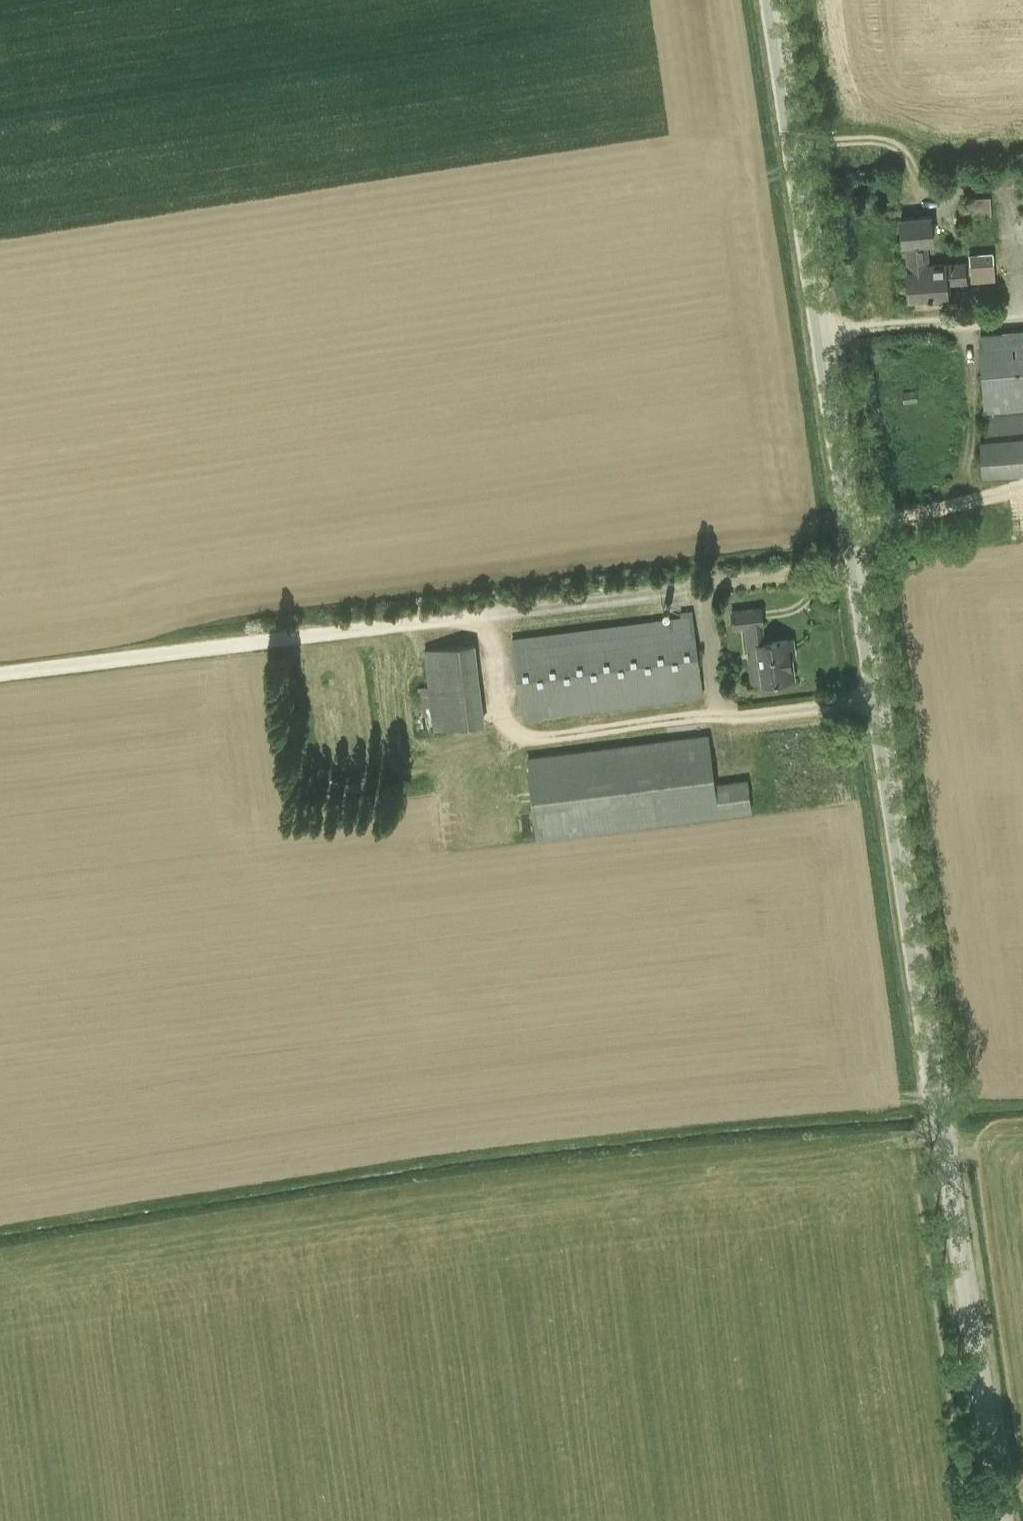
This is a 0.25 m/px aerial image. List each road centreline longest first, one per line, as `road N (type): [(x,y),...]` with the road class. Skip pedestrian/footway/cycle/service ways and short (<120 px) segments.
road 1 (tertiary): [(1002,1520),(772,0)]

